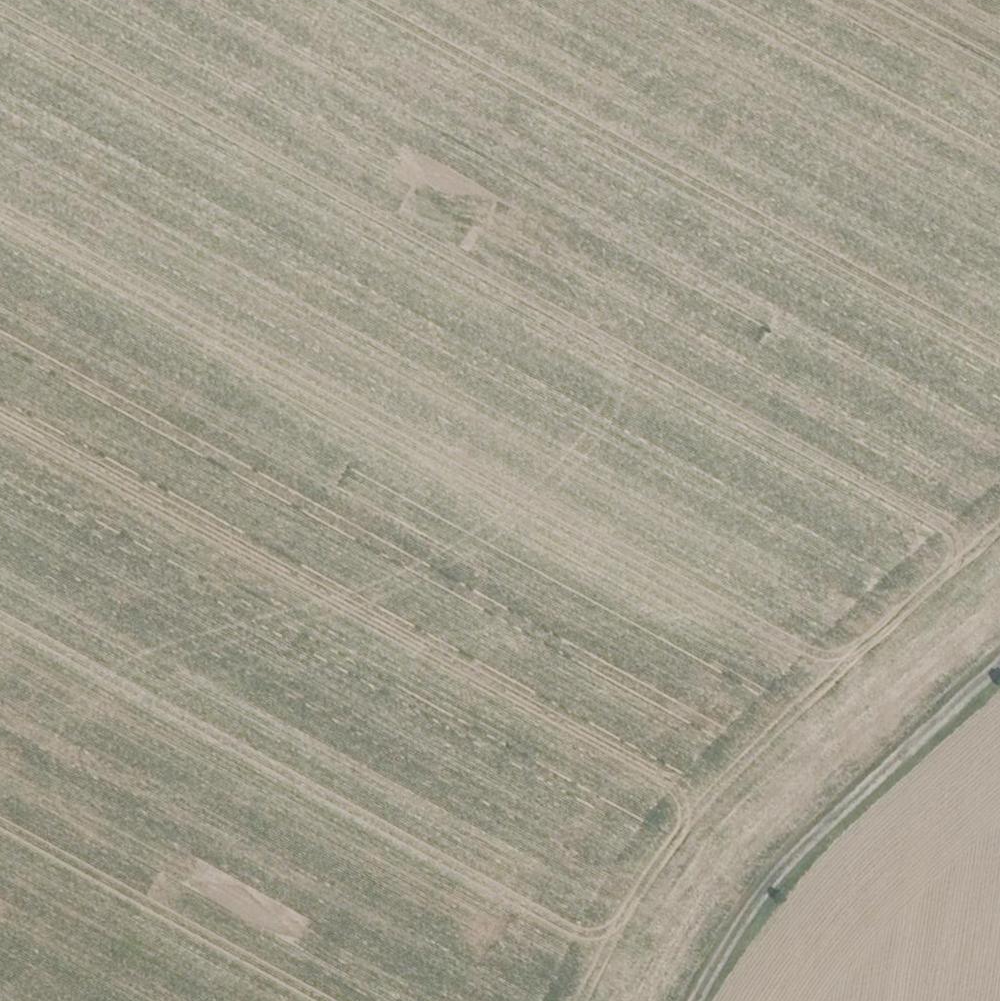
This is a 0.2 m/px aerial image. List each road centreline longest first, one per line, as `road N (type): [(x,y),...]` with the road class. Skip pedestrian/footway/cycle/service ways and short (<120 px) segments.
road 1 (track): [(999,663),(775,876),(698,1000)]

